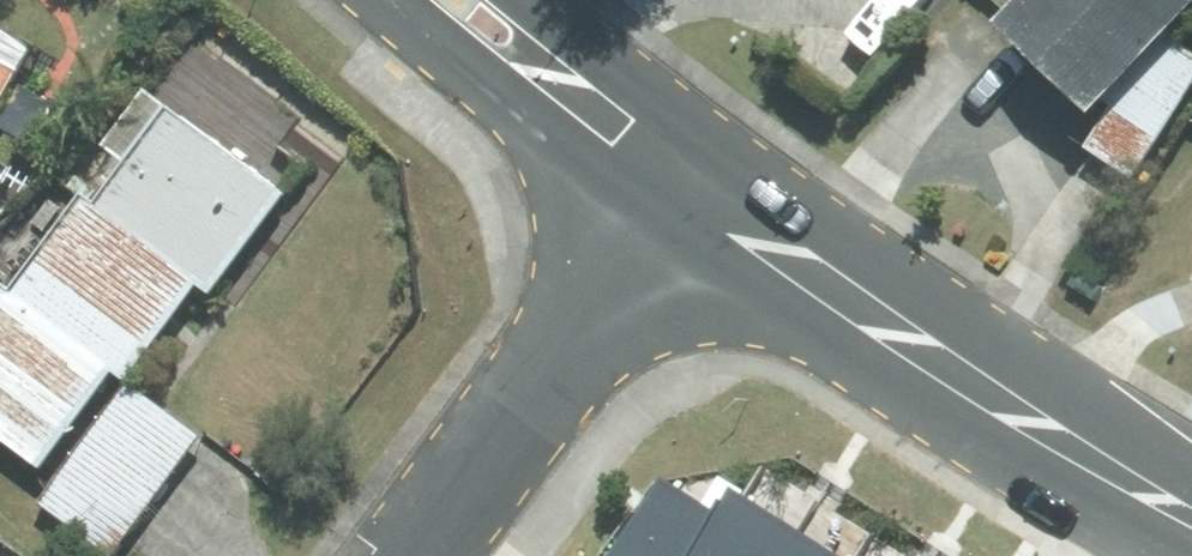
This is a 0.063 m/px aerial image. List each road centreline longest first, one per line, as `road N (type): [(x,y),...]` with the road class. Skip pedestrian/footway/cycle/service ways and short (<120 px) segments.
road 1 (secondary): [(692,193),(1191,508)]
road 2 (residential): [(692,193),(420,555)]
road 3 (secondary): [(458,0),(692,193)]

